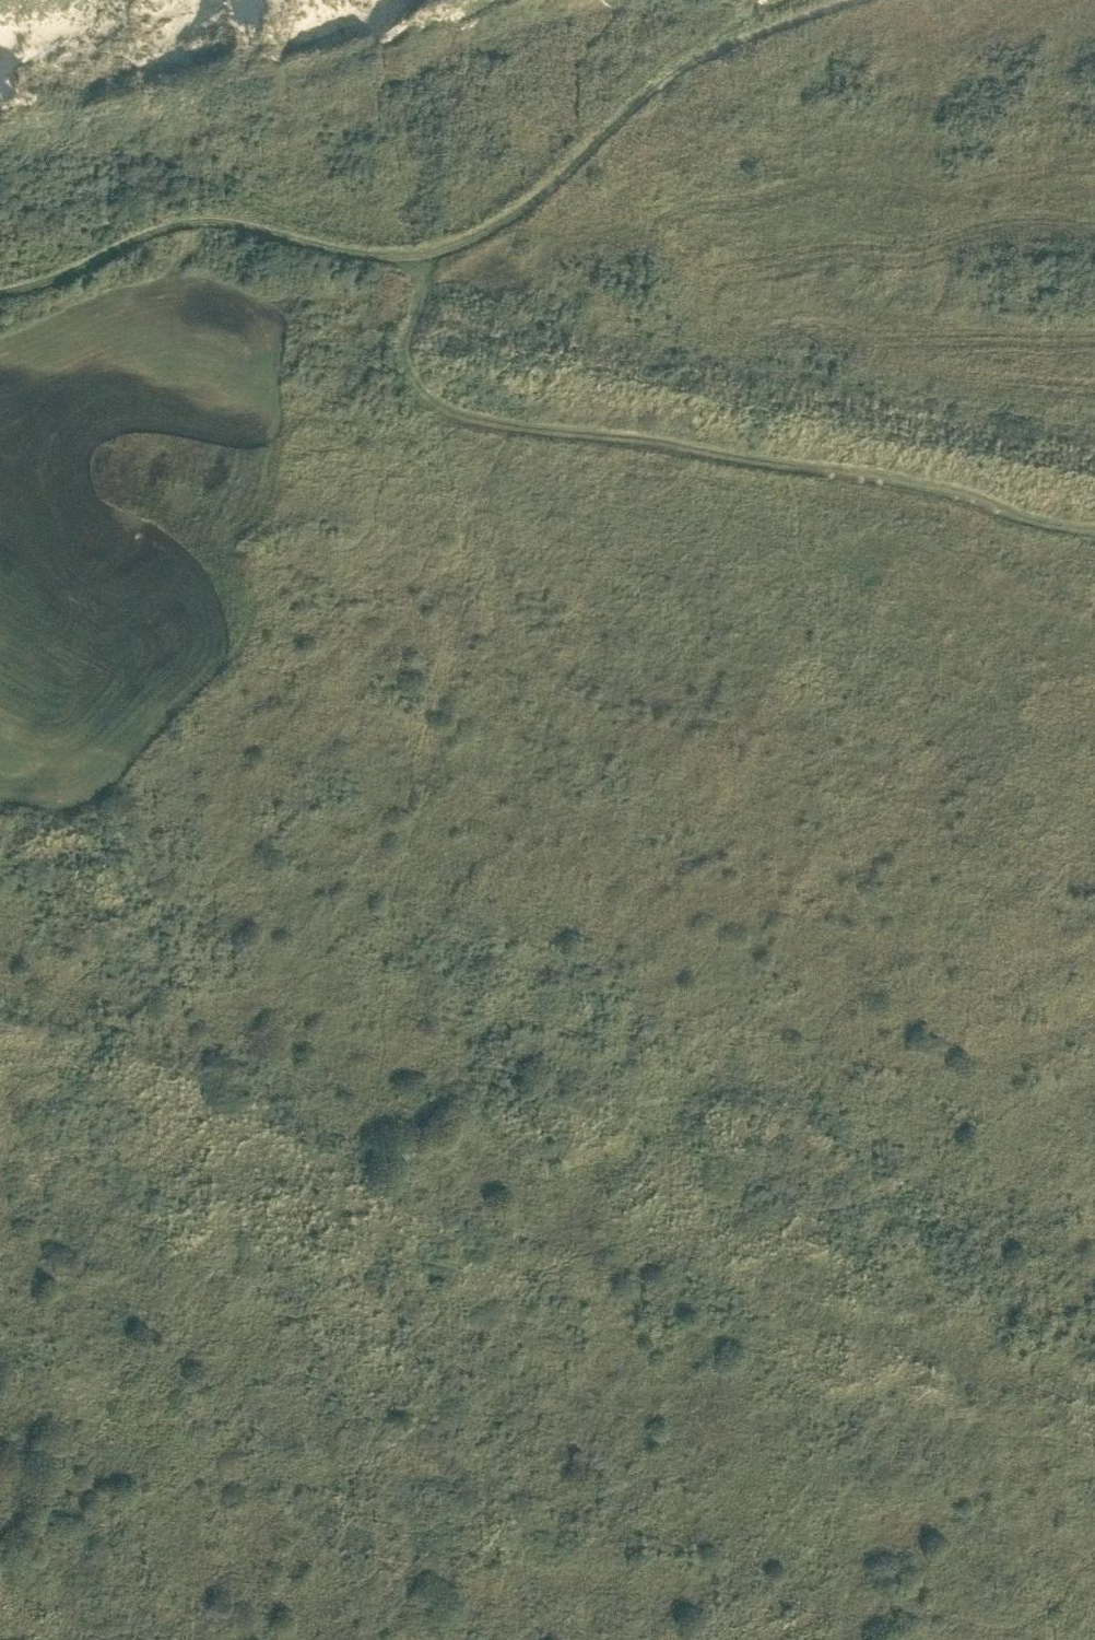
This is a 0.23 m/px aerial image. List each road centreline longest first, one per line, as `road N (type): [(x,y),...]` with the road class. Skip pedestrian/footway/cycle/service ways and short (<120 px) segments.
road 1 (track): [(0,297),(47,285),(151,235),(200,224),(347,253),(441,253),(515,216),(665,81),(706,56),(871,0)]

